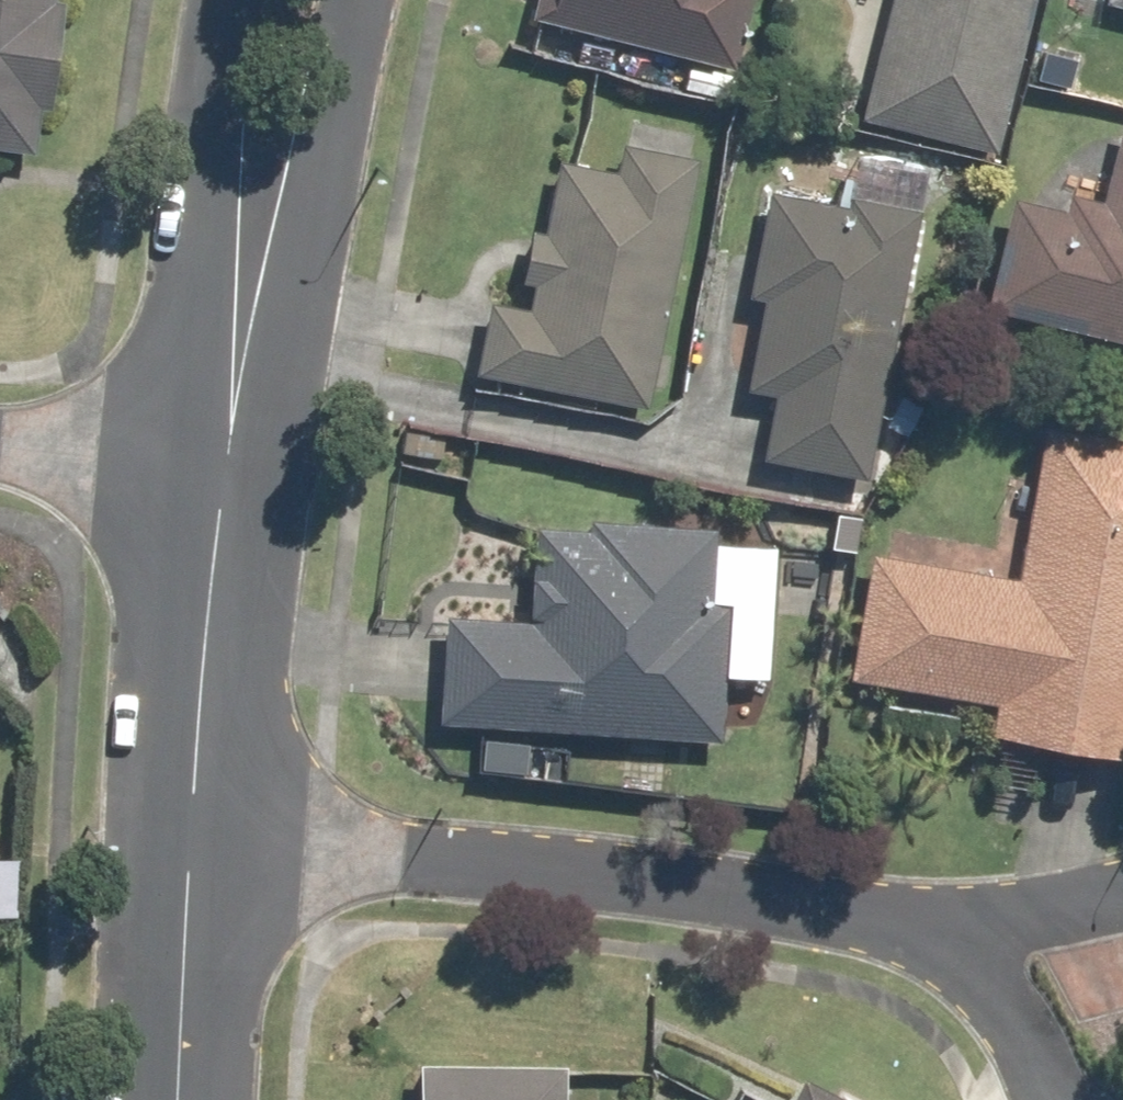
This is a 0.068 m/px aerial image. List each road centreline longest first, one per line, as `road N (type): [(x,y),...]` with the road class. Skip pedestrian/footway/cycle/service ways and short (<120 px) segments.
road 1 (residential): [(955,947),(878,918),(745,898),(388,861),(190,862)]
road 2 (residential): [(221,461),(190,862)]
road 3 (residential): [(355,0),(344,55),(243,267)]
road 4 (residential): [(243,267),(217,35),(224,0)]
road 5 (residential): [(190,862),(181,1099)]
road 6 (residential): [(0,442),(221,461)]
road 7 (residential): [(243,267),(221,461)]
road 8 (residential): [(955,947),(1122,882)]
road 9 (residential): [(1044,1073),(955,947)]

